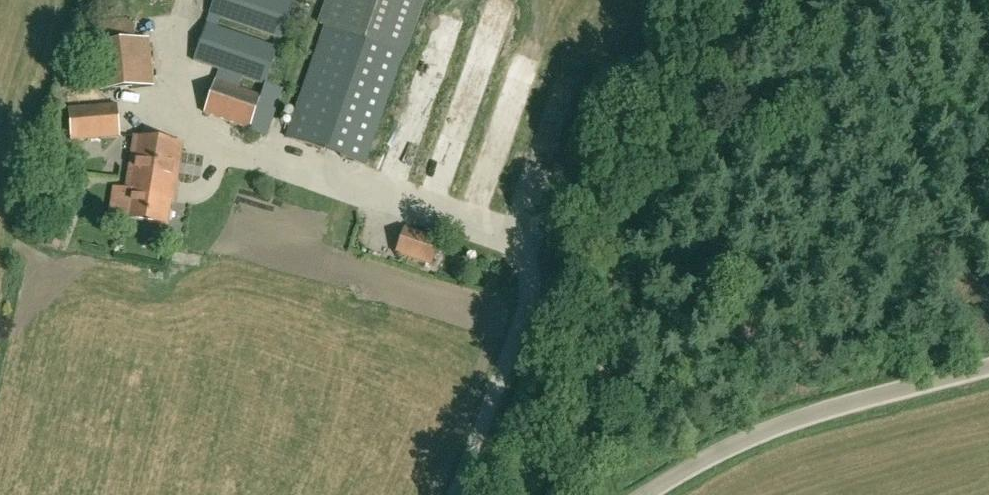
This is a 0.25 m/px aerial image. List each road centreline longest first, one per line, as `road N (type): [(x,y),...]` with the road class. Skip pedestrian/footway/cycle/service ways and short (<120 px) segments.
road 1 (unclassified): [(645,494),(744,442),(988,367)]
road 2 (track): [(711,189),(988,114)]
road 3 (track): [(192,0),(175,62),(175,111),(214,146)]

